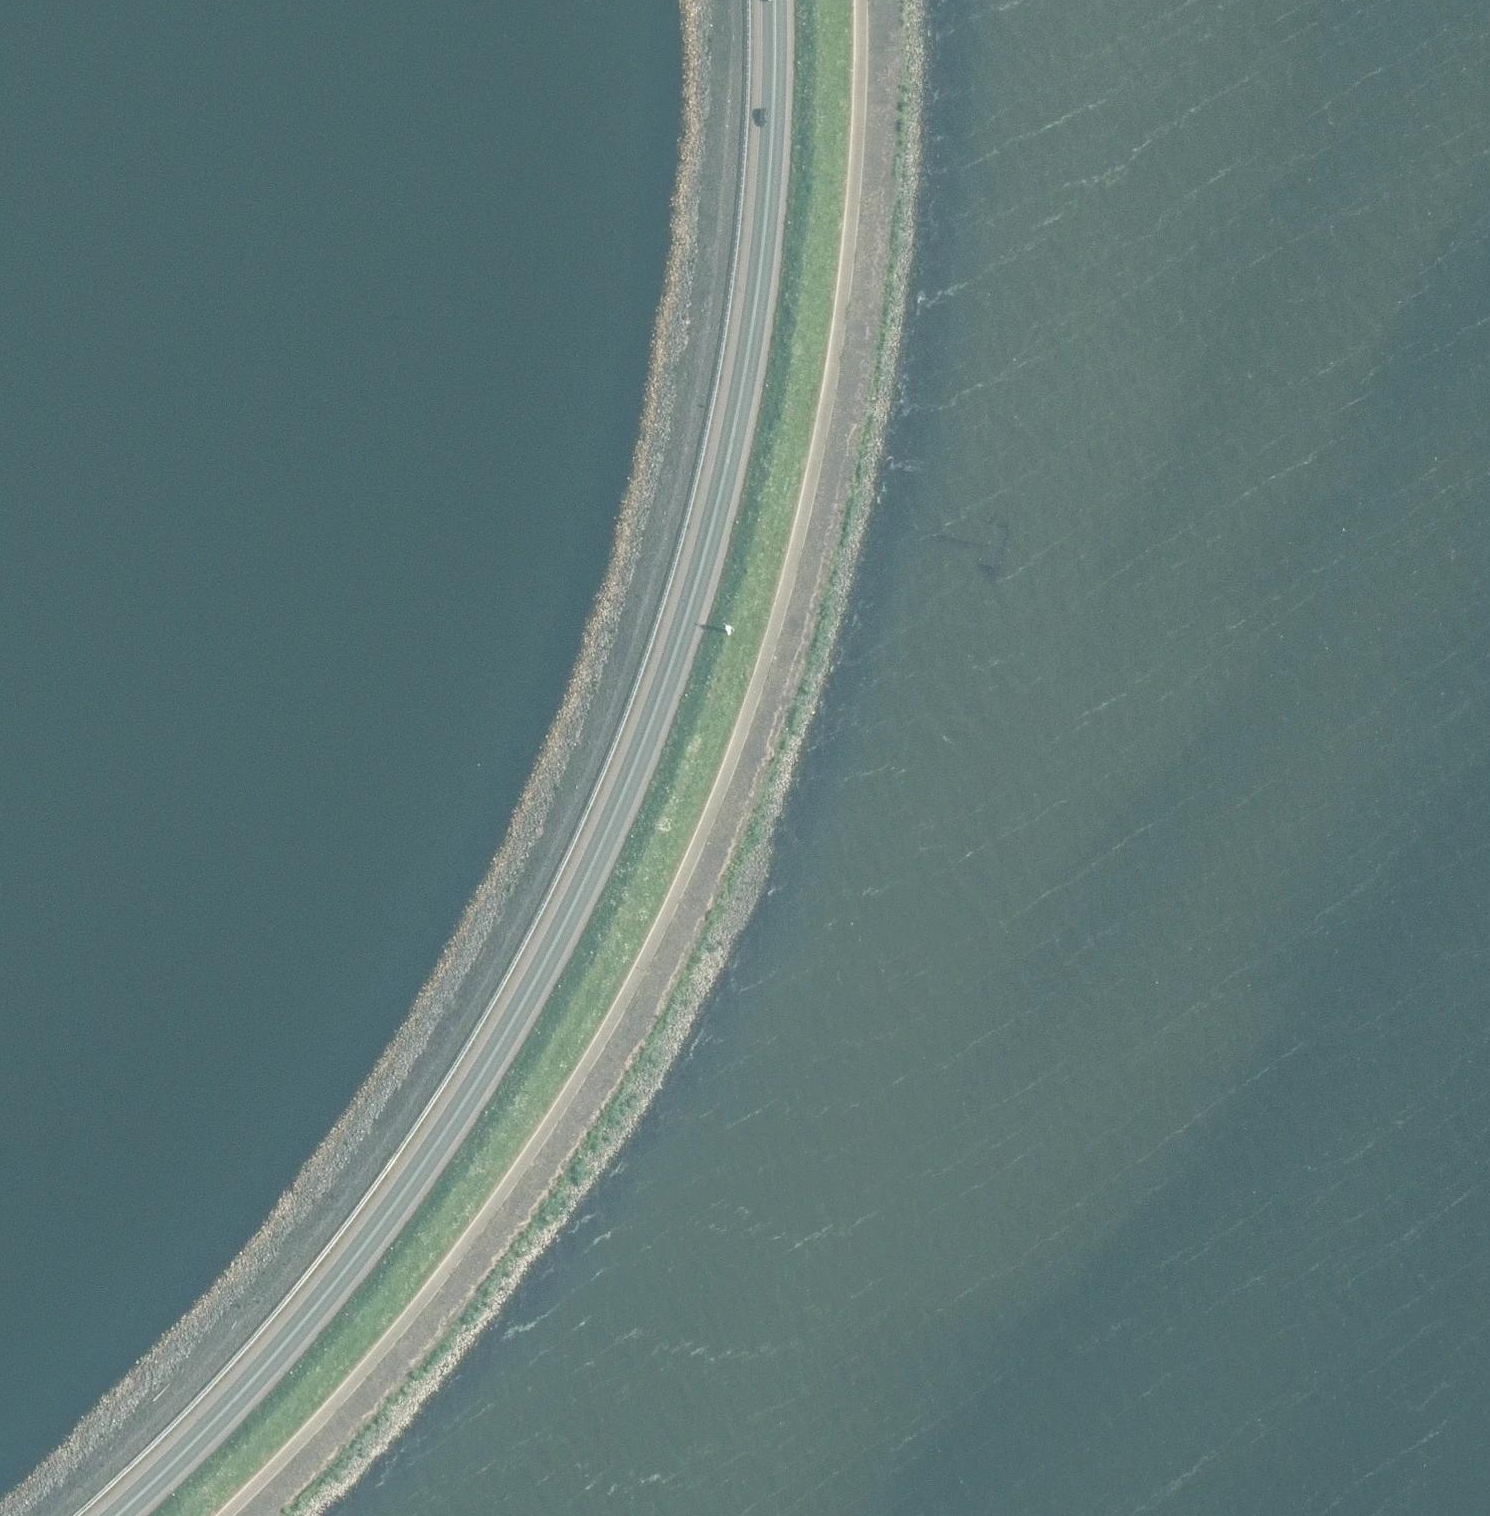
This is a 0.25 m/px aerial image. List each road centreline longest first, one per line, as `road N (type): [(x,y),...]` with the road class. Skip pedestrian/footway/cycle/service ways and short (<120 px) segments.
road 1 (trunk): [(133,1515),(288,1358),(443,1154),(581,915),(627,808),(712,558),(749,391),(770,242),(779,0)]

